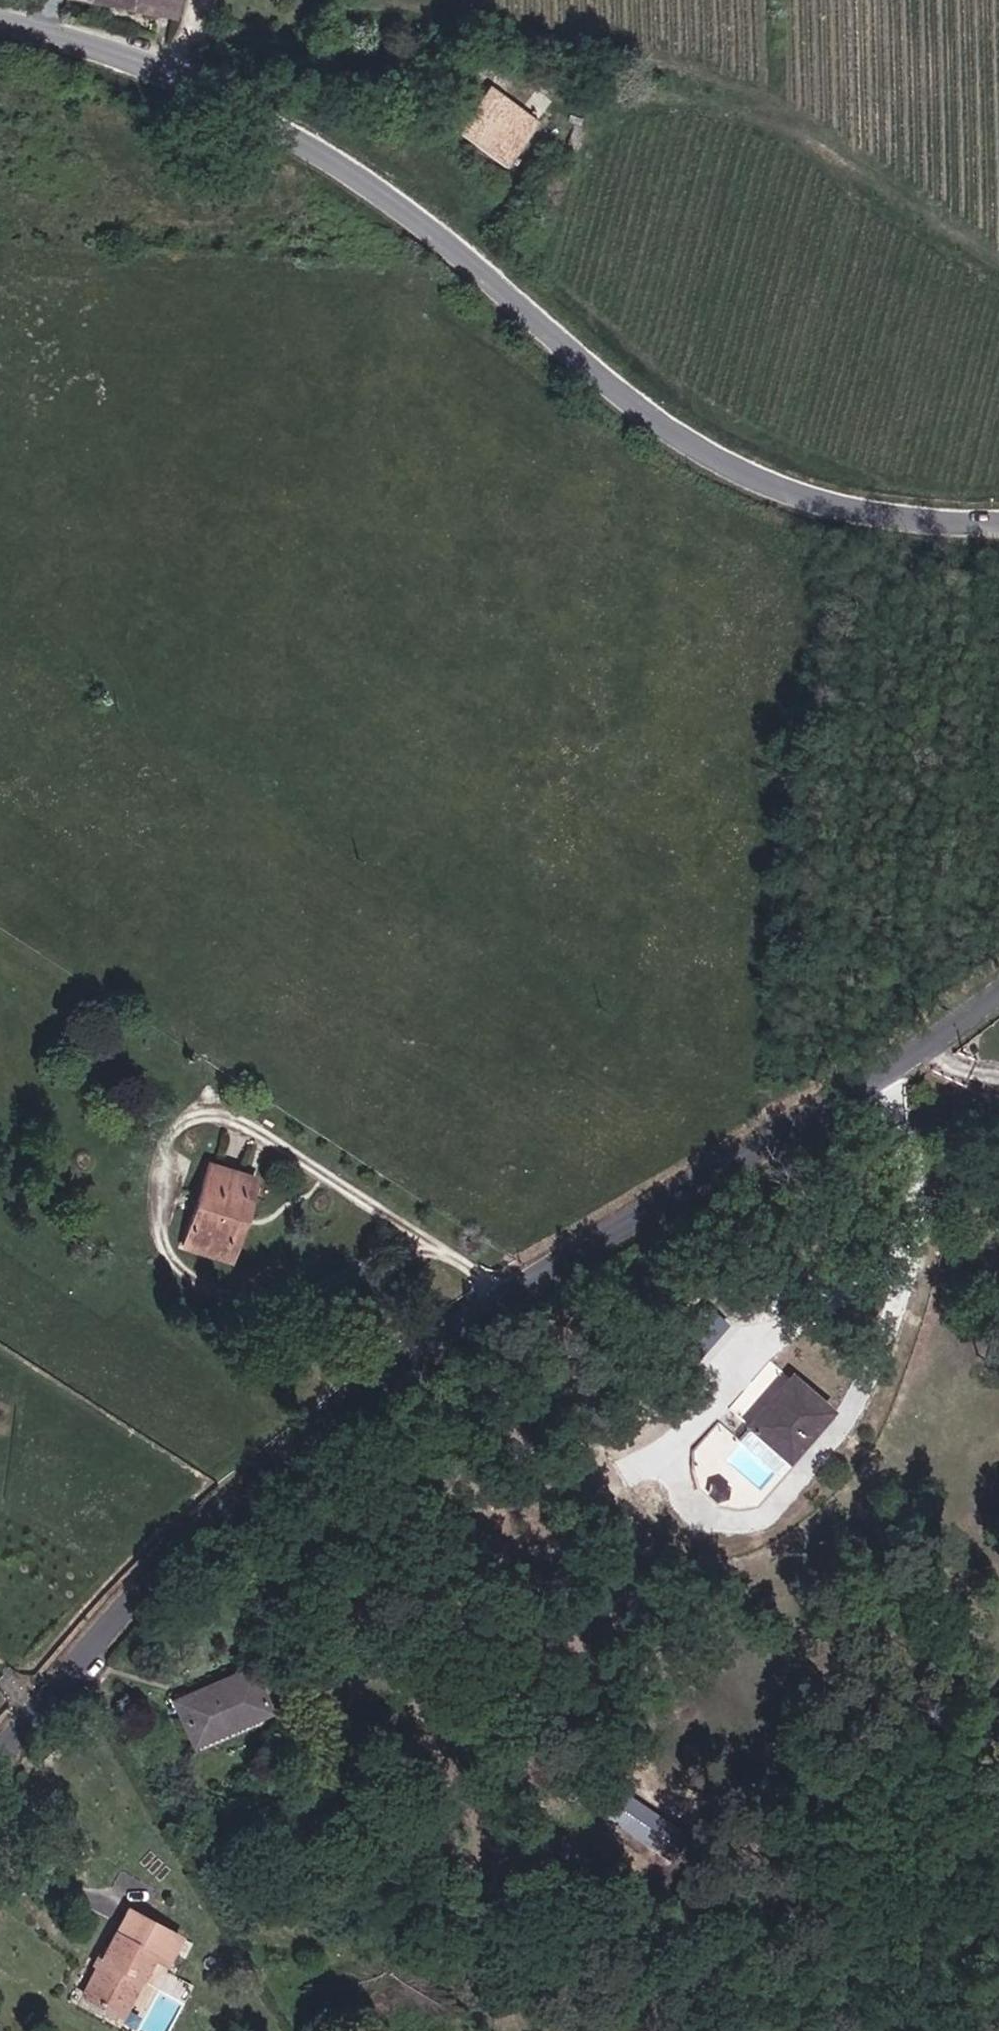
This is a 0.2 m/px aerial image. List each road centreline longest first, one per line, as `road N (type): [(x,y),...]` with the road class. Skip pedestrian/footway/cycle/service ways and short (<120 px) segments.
road 1 (unclassified): [(0,1756),(194,1570),(691,1203),(998,1000)]
road 2 (tertiary): [(998,536),(908,535),(777,499),(226,111),(87,46),(0,24)]

